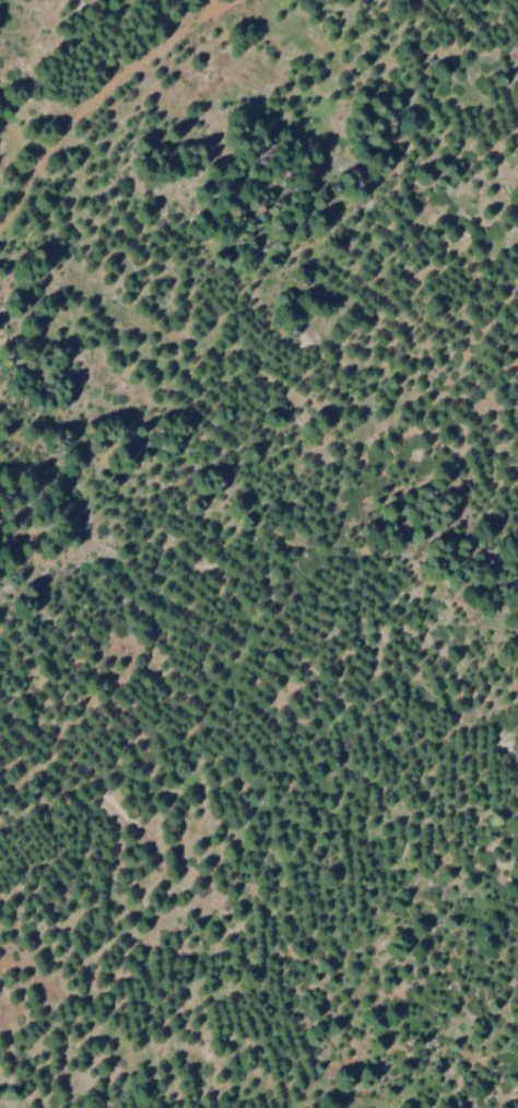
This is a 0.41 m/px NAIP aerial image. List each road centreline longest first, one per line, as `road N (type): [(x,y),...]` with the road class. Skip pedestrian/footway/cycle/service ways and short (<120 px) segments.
road 1 (track): [(221,0),(79,109),(0,224)]

